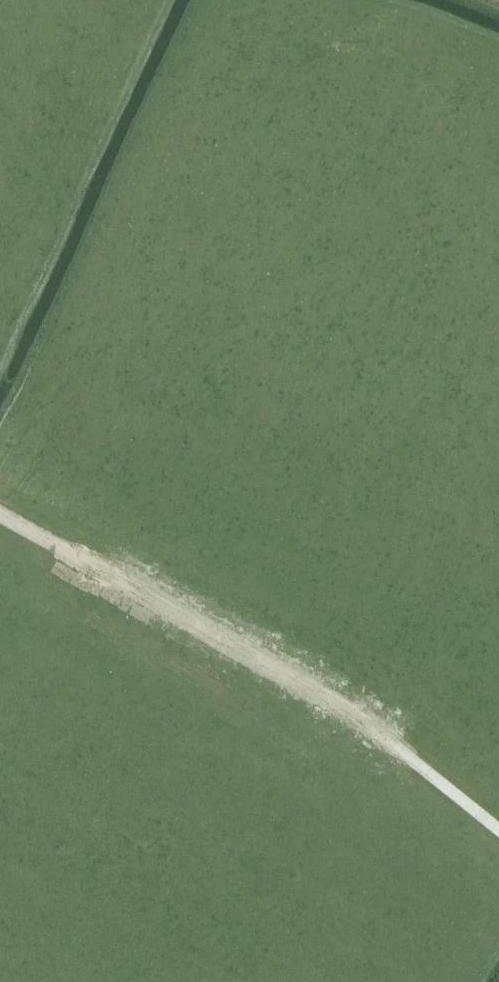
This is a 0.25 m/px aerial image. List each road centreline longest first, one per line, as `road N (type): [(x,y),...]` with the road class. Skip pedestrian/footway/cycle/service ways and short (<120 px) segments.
road 1 (track): [(0,517),(361,717),(498,833)]

